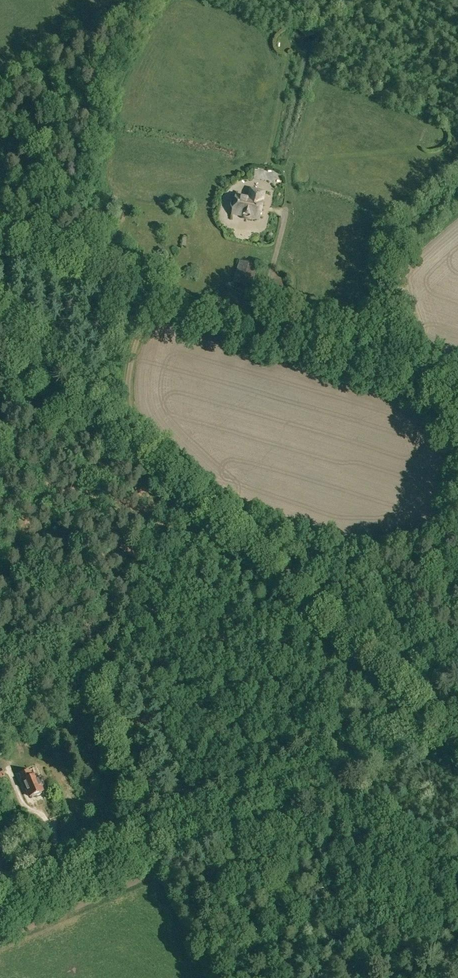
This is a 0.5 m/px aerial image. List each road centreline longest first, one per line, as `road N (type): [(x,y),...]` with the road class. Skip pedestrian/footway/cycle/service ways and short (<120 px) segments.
road 1 (track): [(0,311),(442,717)]
road 2 (tertiary): [(0,909),(442,717)]
road 3 (track): [(0,255),(457,383)]
road 4 (track): [(286,213),(271,280),(249,306),(207,320),(161,313),(138,333),(128,431)]

